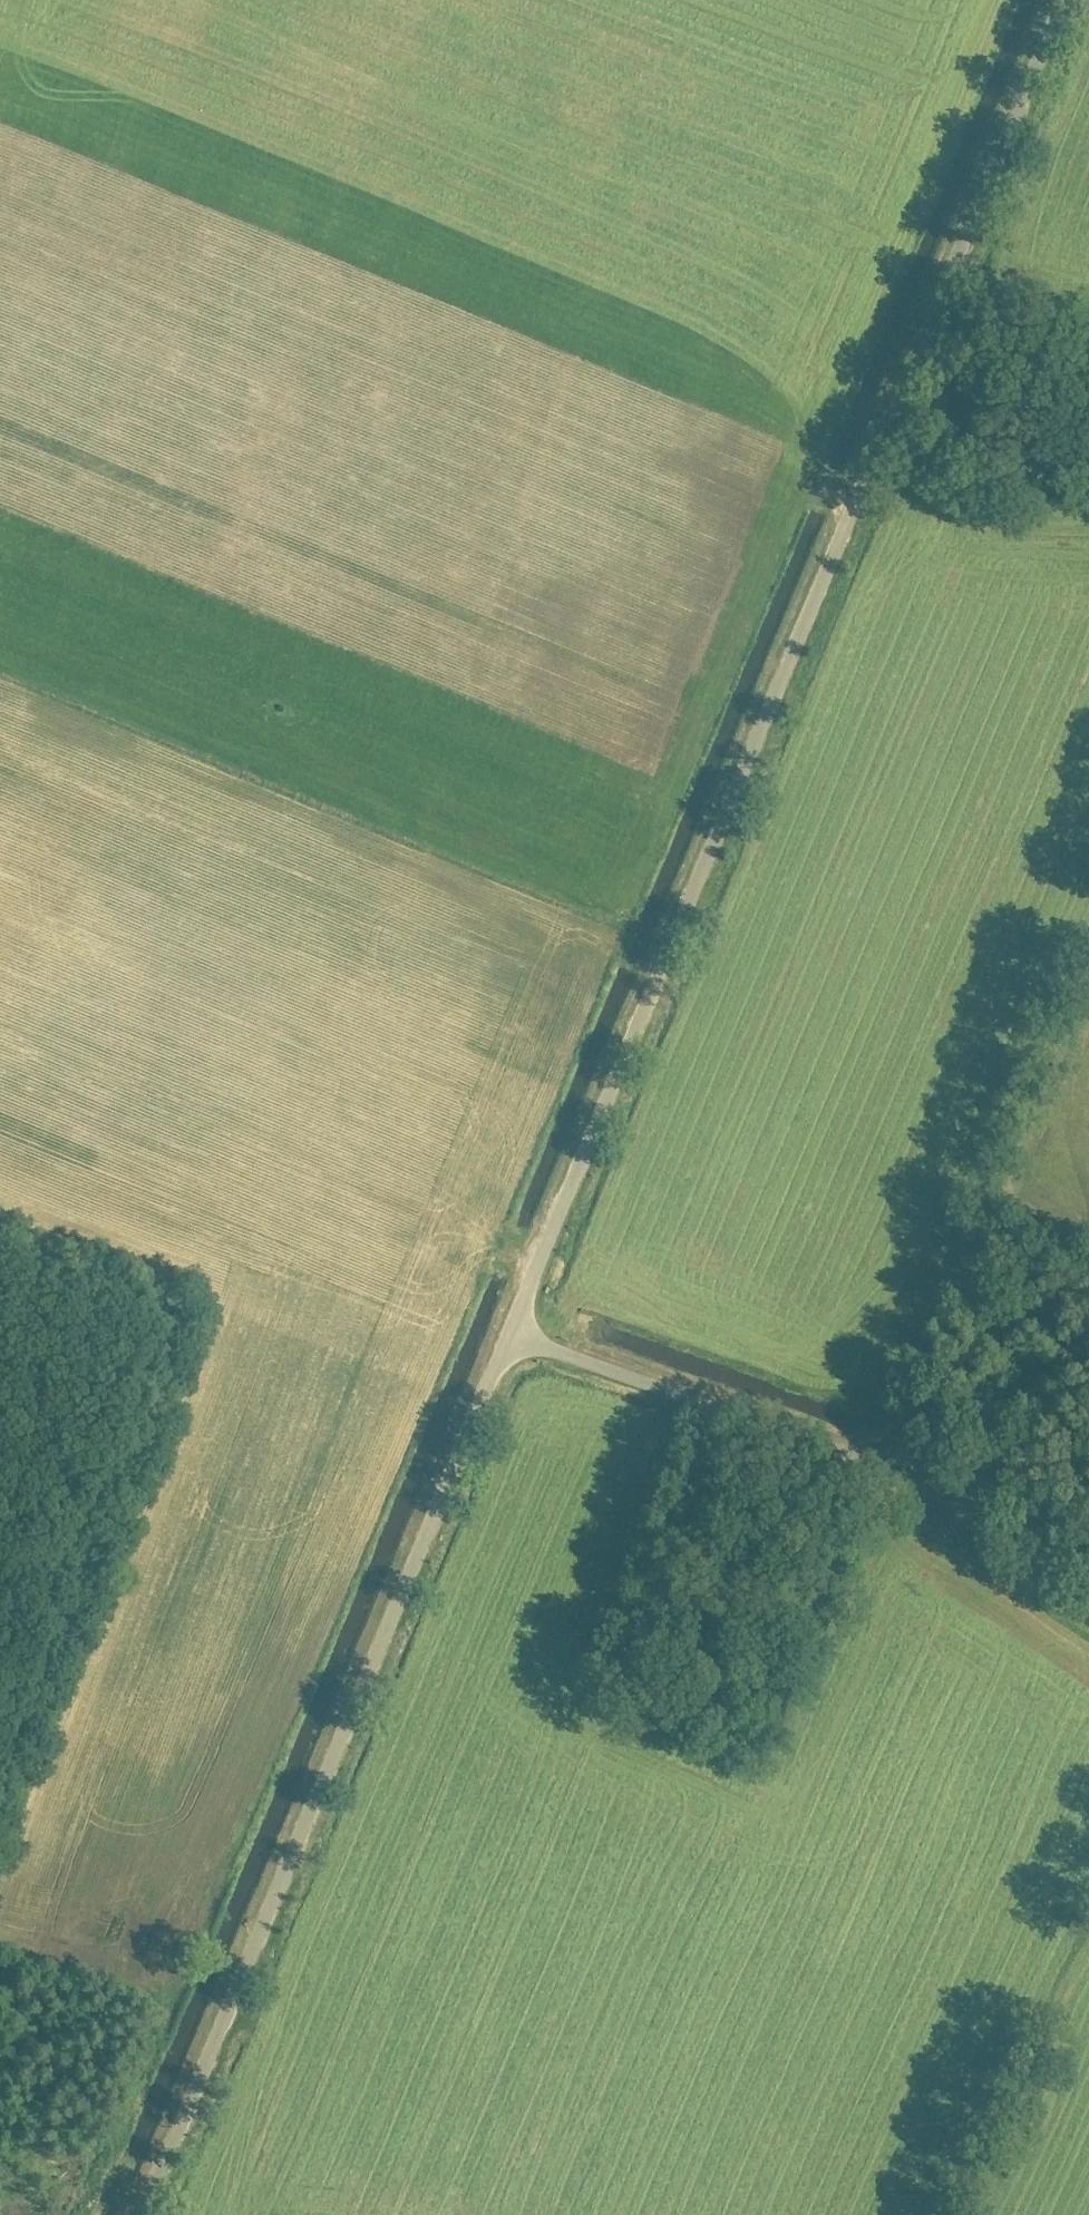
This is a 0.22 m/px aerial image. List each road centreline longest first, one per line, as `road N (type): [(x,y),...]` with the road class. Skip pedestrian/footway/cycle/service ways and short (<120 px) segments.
road 1 (unclassified): [(142,2214),(1062,0)]

